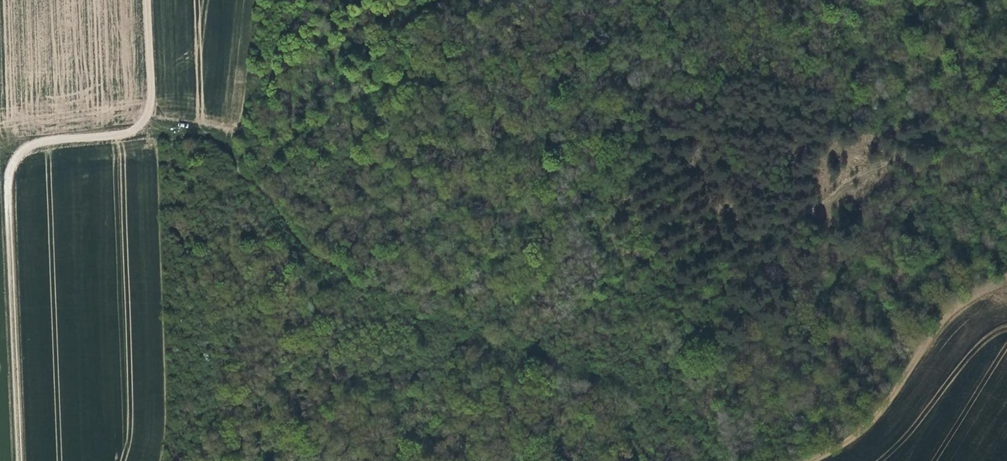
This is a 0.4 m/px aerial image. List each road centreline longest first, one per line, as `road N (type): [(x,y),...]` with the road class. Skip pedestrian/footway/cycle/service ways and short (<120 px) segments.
road 1 (track): [(131,130),(215,141),(309,250),(350,281),(380,290),(549,299),(700,285),(766,252),(807,211),(863,175),(935,142)]
road 2 (track): [(18,460),(8,176),(29,146),(131,130),(143,119),(142,0)]
road 3 (track): [(794,460),(842,441),(919,347),(970,299),(1006,280)]

